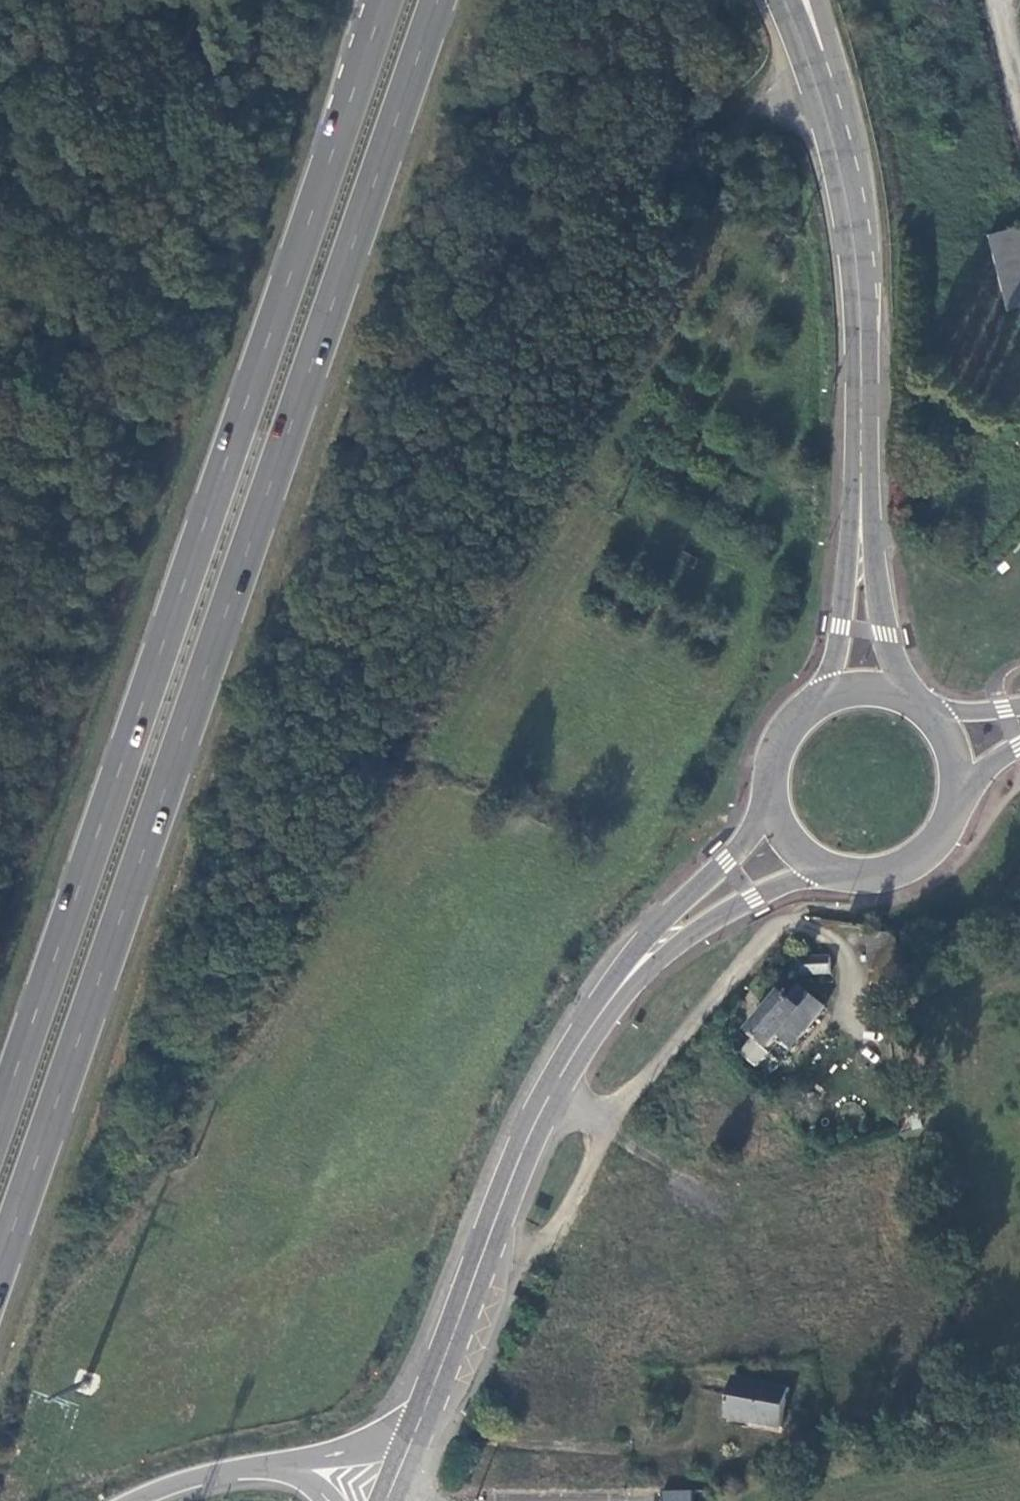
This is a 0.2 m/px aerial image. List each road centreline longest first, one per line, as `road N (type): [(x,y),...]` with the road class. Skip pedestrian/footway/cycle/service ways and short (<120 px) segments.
road 1 (trunk): [(0,1281),(442,0)]
road 2 (trunk): [(389,0),(0,1131)]
road 3 (secondary): [(603,1016),(527,1149),(418,1433)]
road 4 (secondary): [(785,0),(824,99),(862,294)]
road 5 (trunk): [(862,294),(856,149),(819,0)]
road 6 (secondary): [(772,809),(640,953),(603,1016)]
road 7 (secondary): [(603,1016),(709,927),(825,873)]
road 8 (secondary): [(864,480),(843,630),(822,699)]
road 9 (secondary): [(909,698),(888,635),(864,480)]
road 10 (secondary): [(862,294),(864,480)]
road 11 (secondary): [(825,873),(863,882),(900,876),(946,842),(961,807)]
road 12 (trunk): [(270,1469),(418,1433)]
road 13 (trunk): [(140,1500),(270,1469)]
road 14 (secondary): [(822,699),(778,745),(772,809)]

